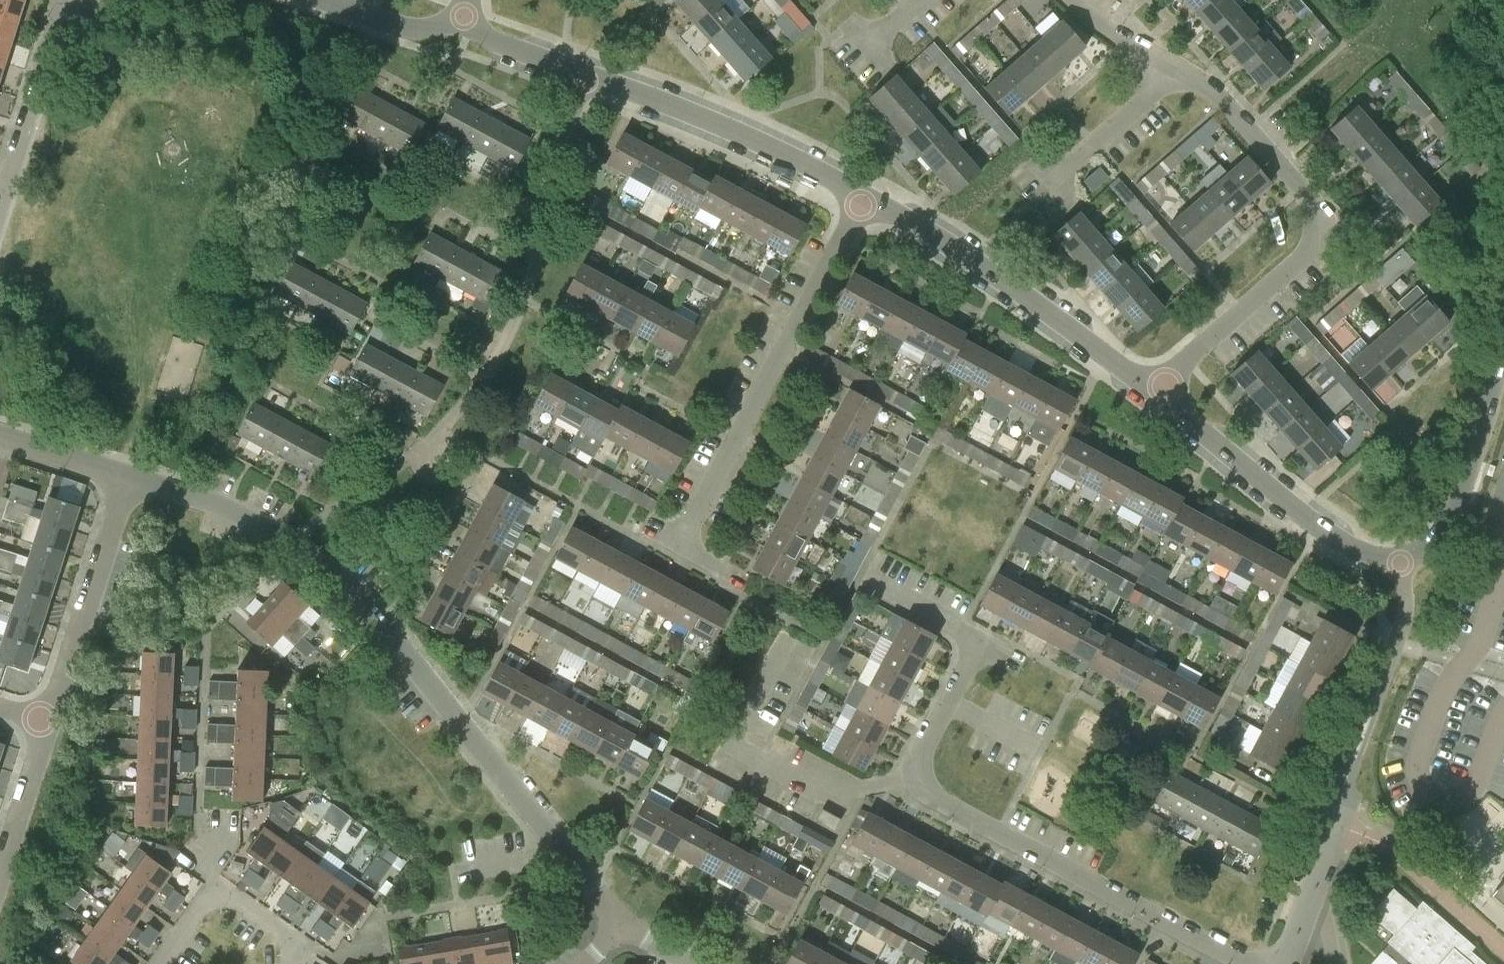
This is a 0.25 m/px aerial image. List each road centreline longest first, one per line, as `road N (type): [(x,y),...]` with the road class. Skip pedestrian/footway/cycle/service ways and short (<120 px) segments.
road 1 (residential): [(623,923),(327,567),(249,516),(129,479)]
road 2 (residential): [(1247,963),(923,791),(922,747),(978,640)]
road 3 (residential): [(1153,394),(1311,249),(1319,231),(1309,200),(1206,86),(1177,67)]
road 4 (residential): [(432,460),(425,447),(509,338),(533,264),(551,162),(587,76)]
road 5 (residential): [(678,545),(862,196)]
road 6 (tertiary): [(1153,394),(974,264),(862,196)]
road 7 (tertiary): [(1400,560),(1339,541),(1153,394)]
road 8 (tertiary): [(862,196),(721,126),(587,76)]
road 9 (tertiary): [(1400,560),(1425,549),(1445,526),(1503,337)]
road 10 (residential): [(50,721),(129,479)]
road 11 (residential): [(0,198),(60,0)]
road 12 (residential): [(1283,963),(1346,797)]
road 13 (residential): [(1052,177),(1177,67)]
road 14 (residential): [(0,879),(50,721)]
road 15 (tertiary): [(459,24),(404,29),(322,0)]
road 16 (tertiary): [(587,76),(459,24)]
road 17 (residential): [(129,479),(0,437)]
road 18 (residential): [(292,963),(305,945),(215,886)]
road 19 (residential): [(1177,67),(1068,0)]
road 20 (residential): [(978,640),(869,581)]

